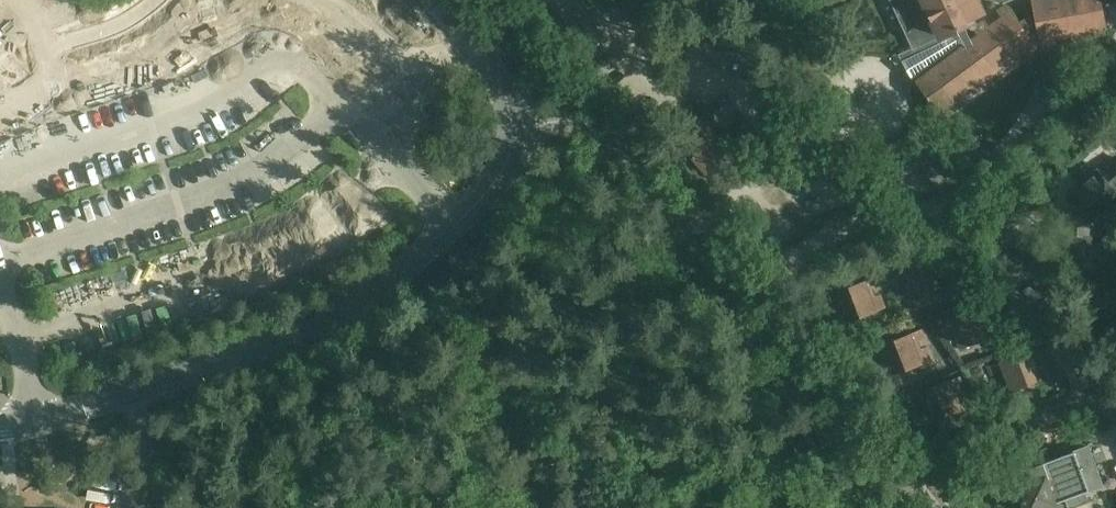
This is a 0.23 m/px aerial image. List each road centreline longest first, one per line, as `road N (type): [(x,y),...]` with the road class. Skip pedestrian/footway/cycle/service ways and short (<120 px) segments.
road 1 (unclassified): [(0,428),(248,352),(343,311),(473,209),(504,168),(511,127)]
road 2 (unclassified): [(901,473),(622,145),(598,126),(560,120)]
road 3 (unclassified): [(901,473),(1063,406),(1115,405)]
road 4 (unclassified): [(511,127),(493,69),(433,0)]

